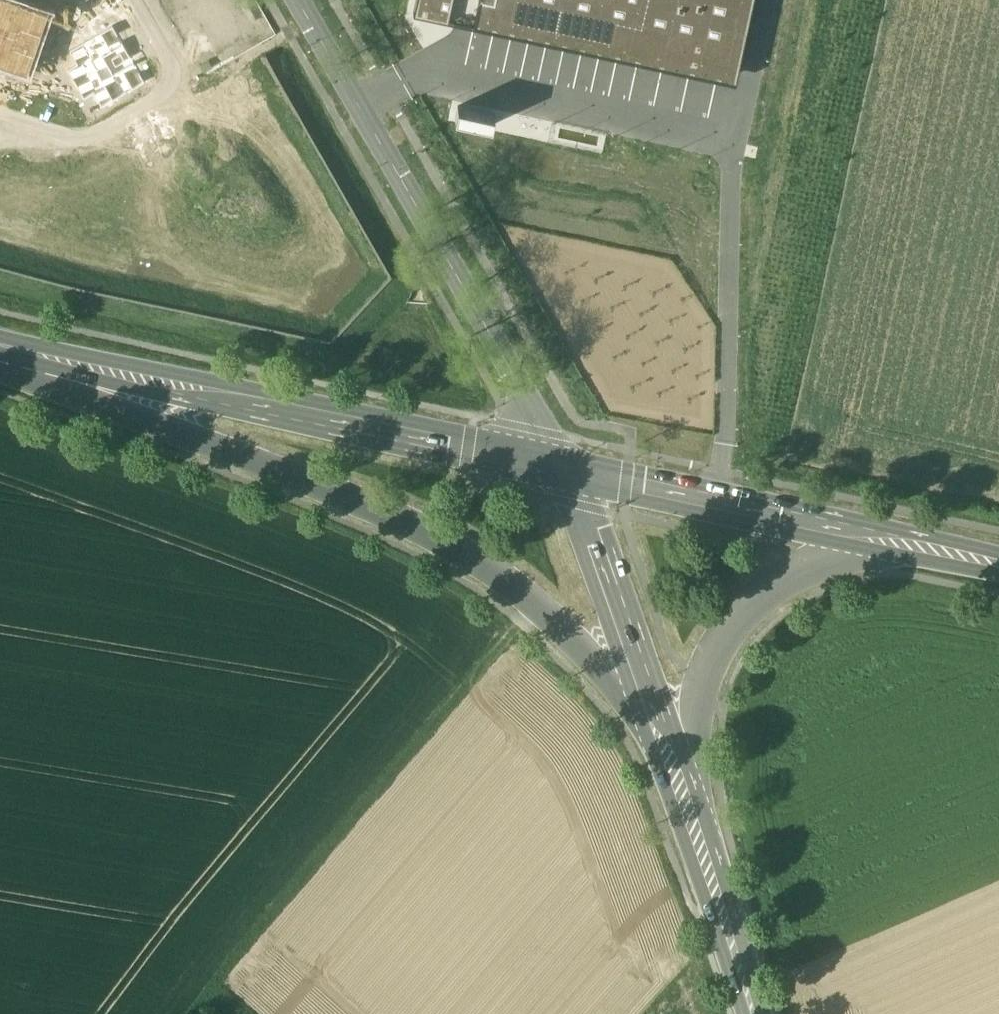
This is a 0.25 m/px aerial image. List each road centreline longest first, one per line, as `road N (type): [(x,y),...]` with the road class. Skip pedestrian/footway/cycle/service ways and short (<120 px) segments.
road 1 (secondary): [(0,372),(207,444),(431,538),(489,574),(619,685),(652,698)]
road 2 (secondary): [(0,359),(584,492)]
road 3 (secondary): [(564,459),(0,342)]
road 4 (track): [(198,1013),(535,635)]
road 5 (secondary): [(998,553),(564,459)]
road 6 (secondary): [(707,841),(695,764),(714,659),(760,605),(837,545)]
road 7 (tertiary): [(297,0),(465,294)]
road 8 (residential): [(0,112),(85,139),(170,89),(170,55),(138,0)]
road 9 (secondary): [(584,492),(837,545)]
road 10 (secondary): [(584,492),(652,698)]
road 11 (tertiary): [(564,459),(465,294)]
road 12 (secondary): [(707,841),(756,1013)]
road 13 (secondary): [(837,545),(998,575)]
road 14 (secondary): [(652,698),(707,841)]

